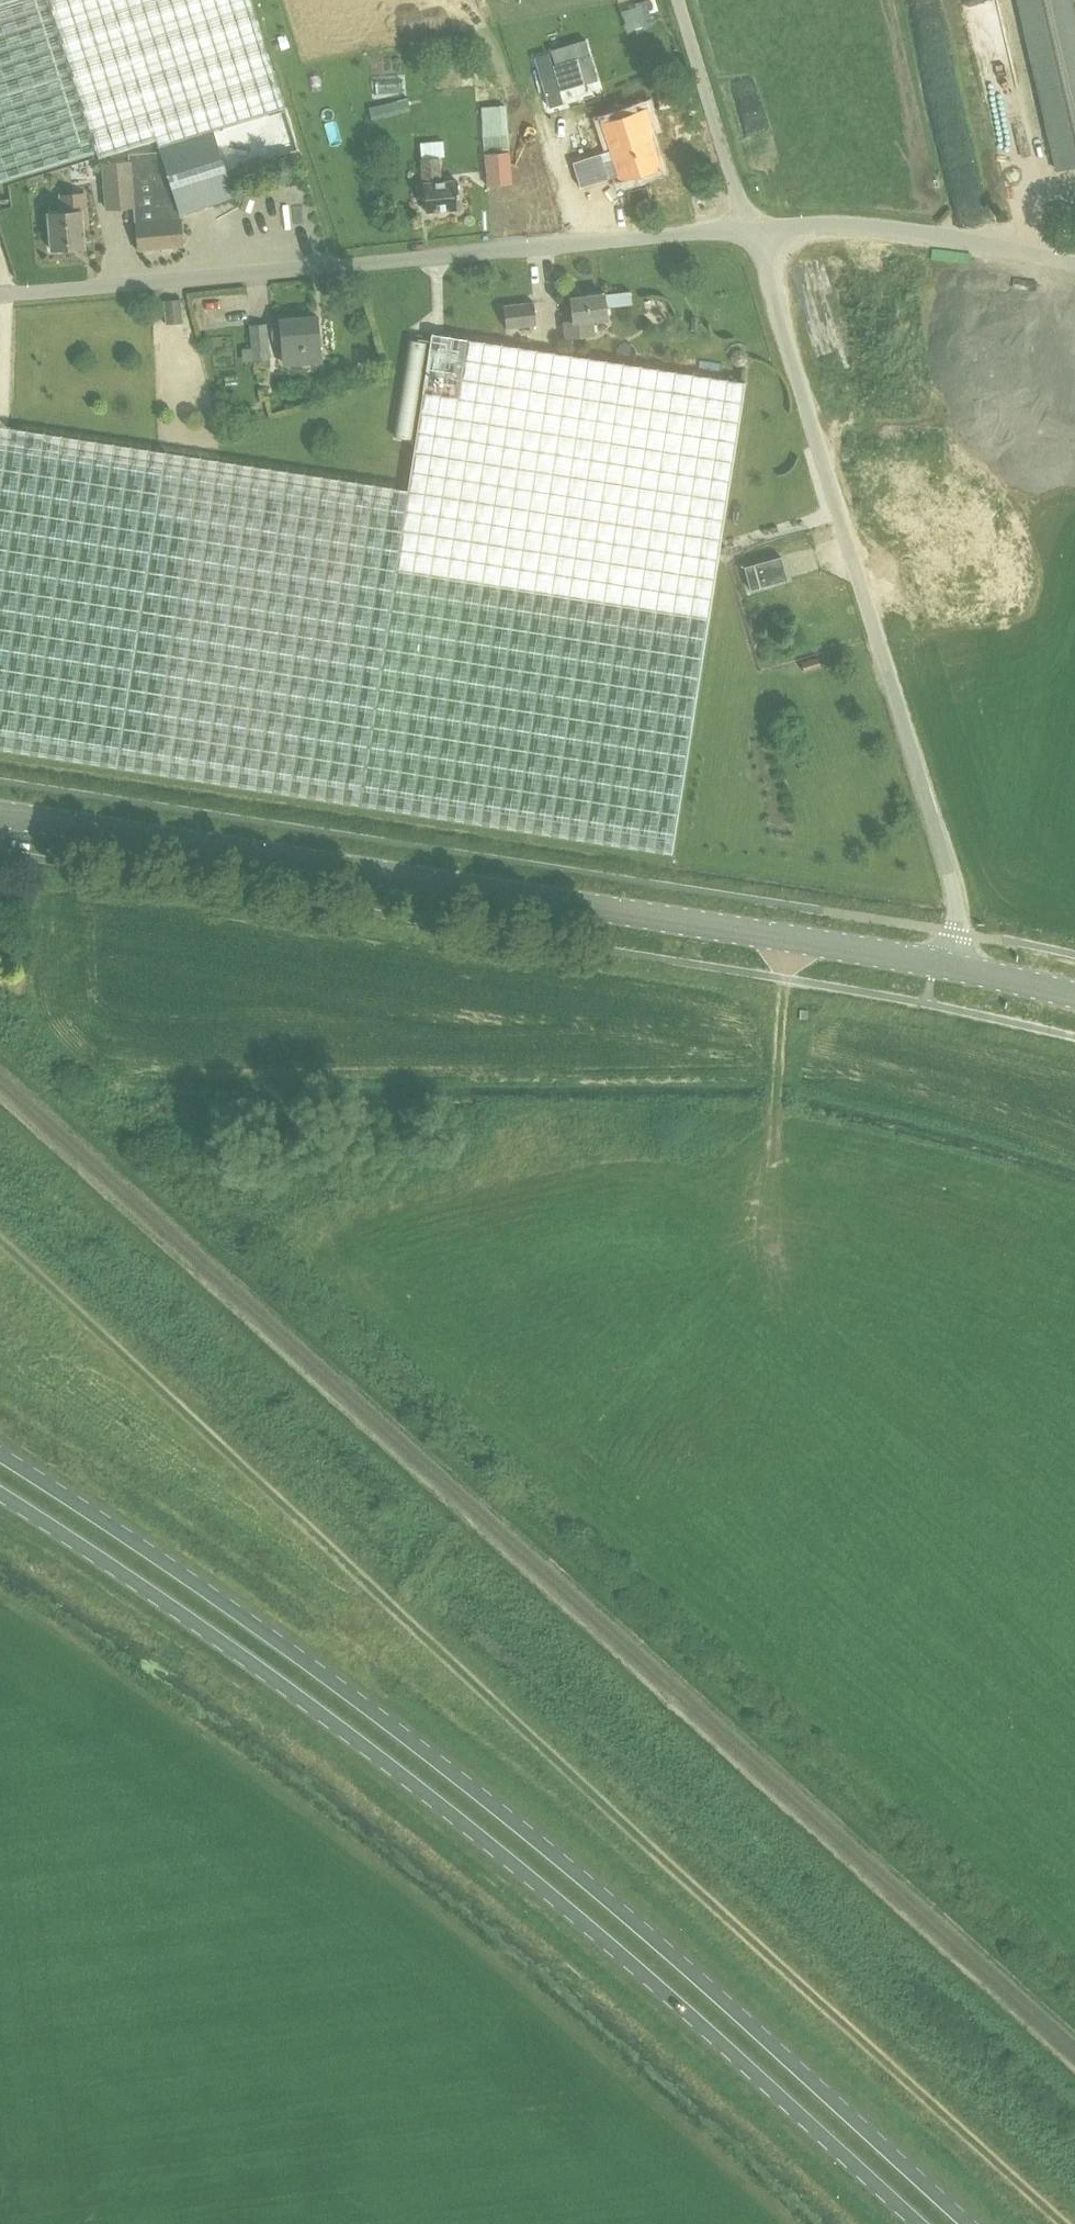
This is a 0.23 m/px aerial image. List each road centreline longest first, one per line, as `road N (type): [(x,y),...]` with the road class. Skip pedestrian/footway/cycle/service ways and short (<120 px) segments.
road 1 (track): [(1062,2223),(575,1783),(0,1240)]
road 2 (primary): [(970,2223),(624,1916),(350,1690),(0,1453)]
road 3 (primary): [(0,1492),(327,1719),(604,1938),(915,2223)]
road 4 (unclassified): [(947,965),(0,814)]
road 5 (unclassified): [(956,932),(956,892),(751,229)]
road 6 (unclassified): [(1074,261),(868,224),(751,229)]
road 7 (track): [(788,937),(774,1140)]
road 8 (unclassified): [(947,965),(1074,994)]

